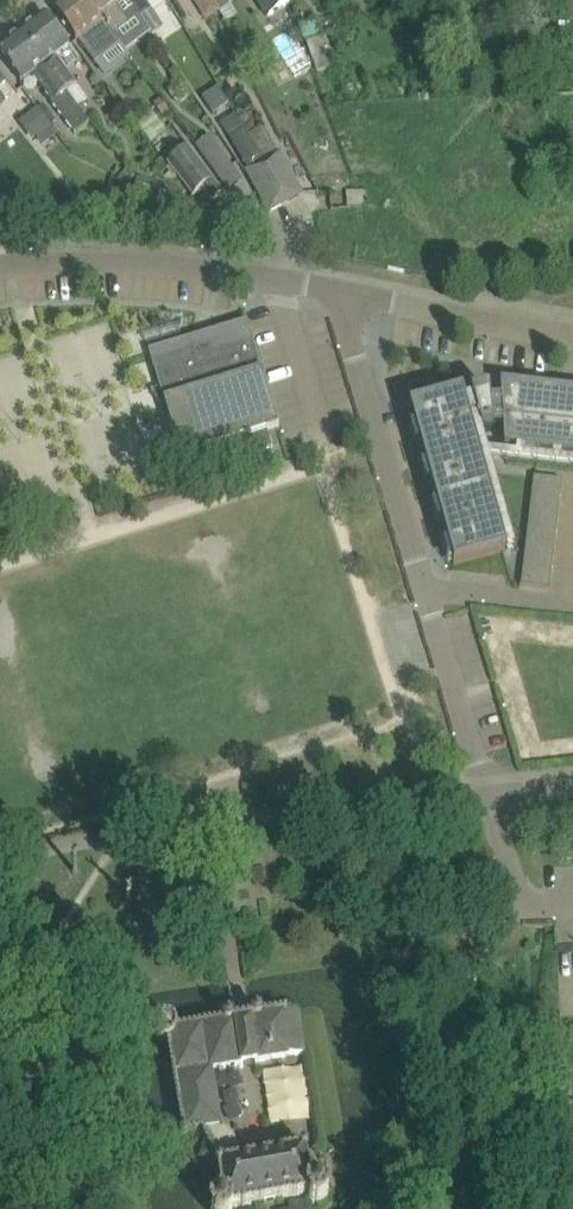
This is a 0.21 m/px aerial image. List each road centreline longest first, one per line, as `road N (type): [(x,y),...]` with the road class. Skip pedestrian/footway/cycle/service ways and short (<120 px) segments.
road 1 (residential): [(352,294),(347,328),(490,794),(572,789)]
road 2 (residential): [(352,294),(234,271),(0,266)]
road 3 (residential): [(572,335),(352,294)]

